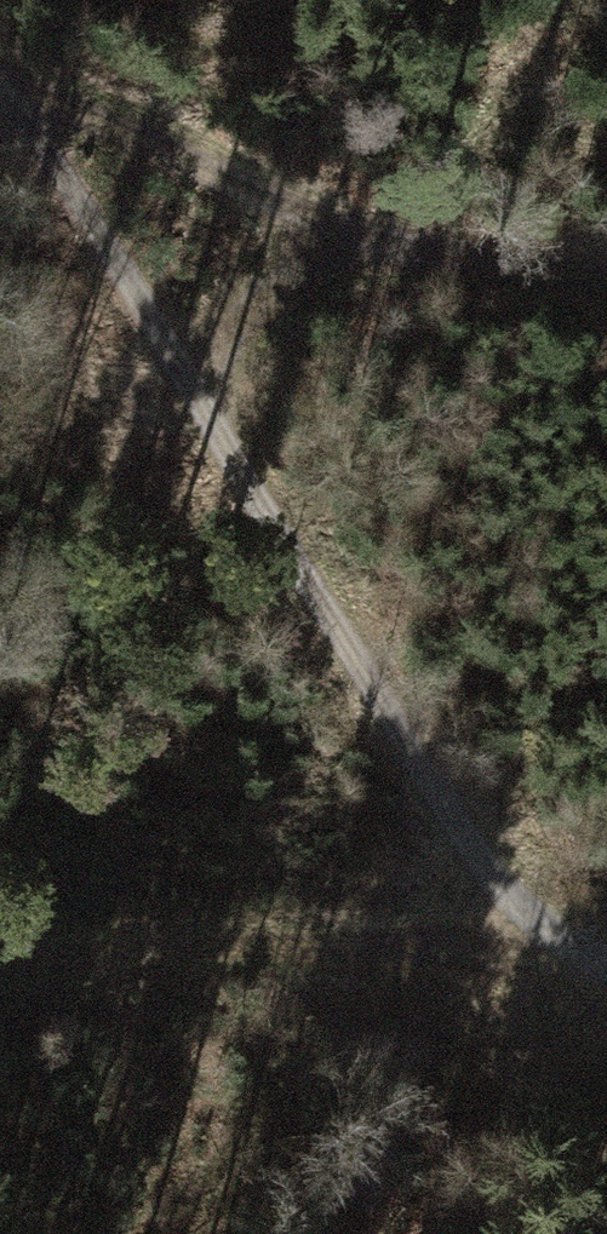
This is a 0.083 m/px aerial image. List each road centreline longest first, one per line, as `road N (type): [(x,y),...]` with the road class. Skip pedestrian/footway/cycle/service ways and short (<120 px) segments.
road 1 (track): [(15,72),(496,933)]
road 2 (track): [(0,68),(376,240),(606,269)]
road 3 (track): [(606,958),(496,933),(0,985)]

